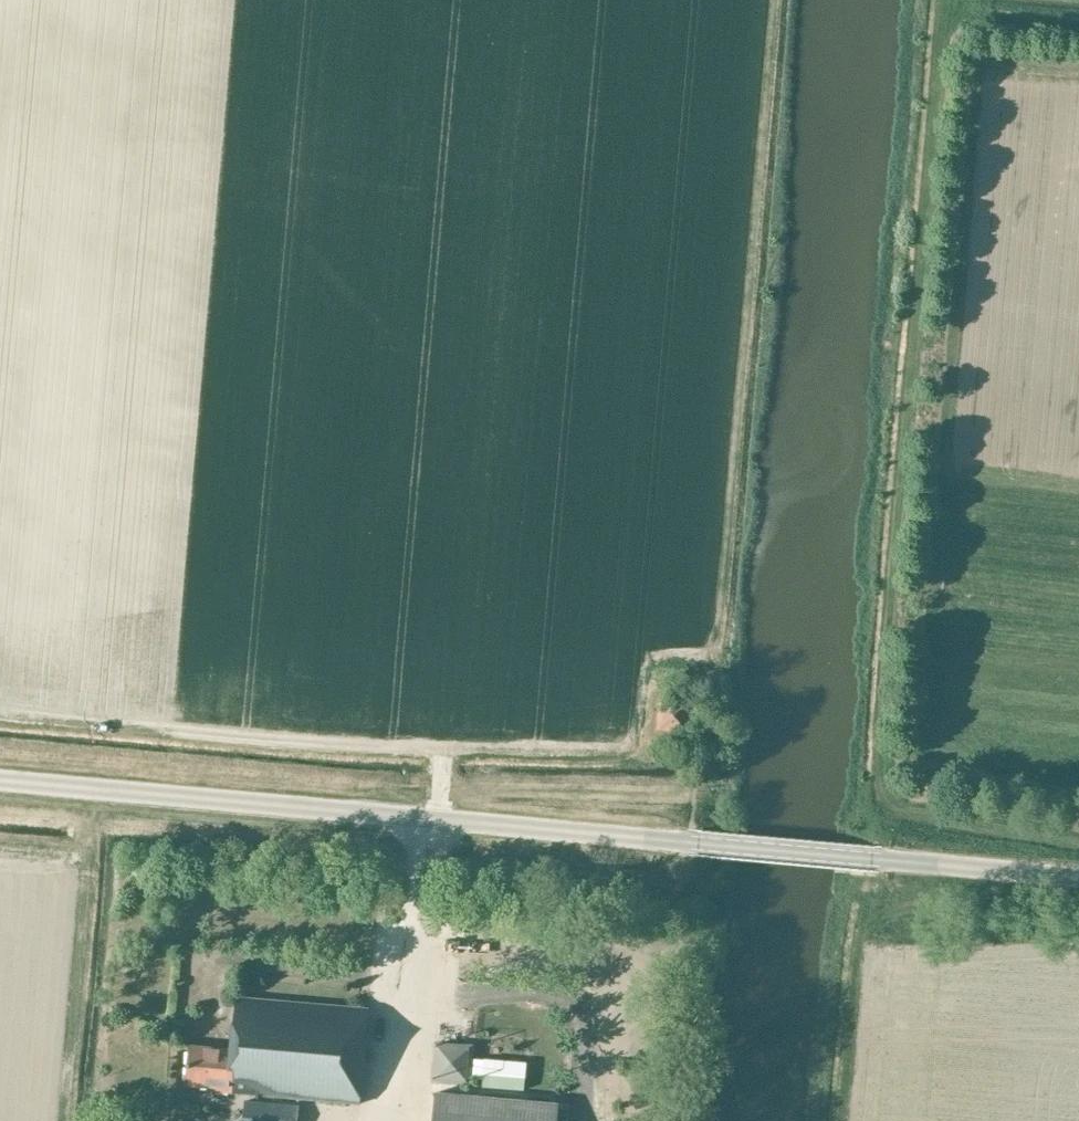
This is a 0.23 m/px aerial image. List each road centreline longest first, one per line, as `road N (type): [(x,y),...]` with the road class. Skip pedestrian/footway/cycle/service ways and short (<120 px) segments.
road 1 (unclassified): [(1078,870),(0,778)]

